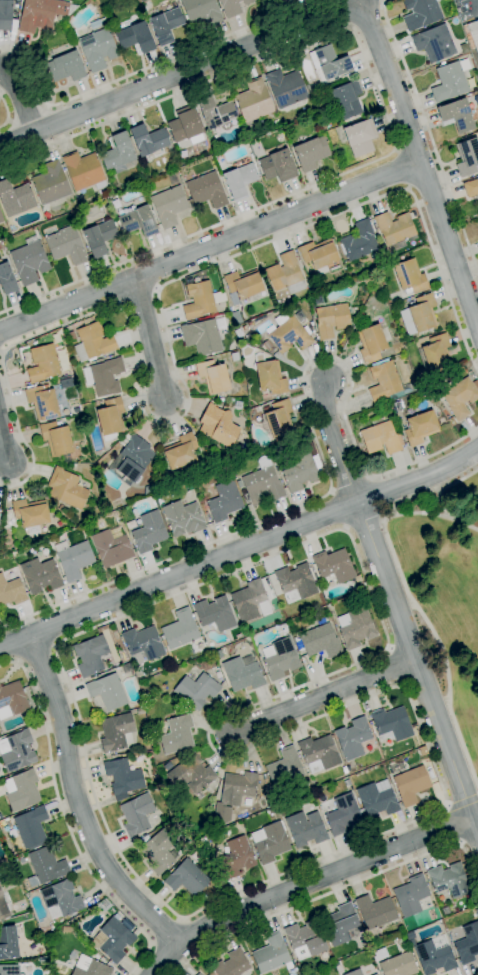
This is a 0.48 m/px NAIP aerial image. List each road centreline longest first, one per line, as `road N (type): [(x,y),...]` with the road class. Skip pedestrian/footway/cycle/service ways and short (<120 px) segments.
road 1 (residential): [(477,449),(427,477),(0,647)]
road 2 (residential): [(422,164),(0,333)]
road 3 (residential): [(360,3),(0,147)]
road 4 (residential): [(30,635),(61,716),(92,840),(133,900),(180,946)]
road 5 (residential): [(357,503),(477,834)]
road 6 (residential): [(360,3),(477,328)]
road 7 (residential): [(180,946),(247,907),(473,819)]
road 8 (residential): [(414,660),(231,738)]
road 9 (residential): [(327,381),(326,417),(357,503)]
road 10 (residential): [(134,280),(164,397)]

